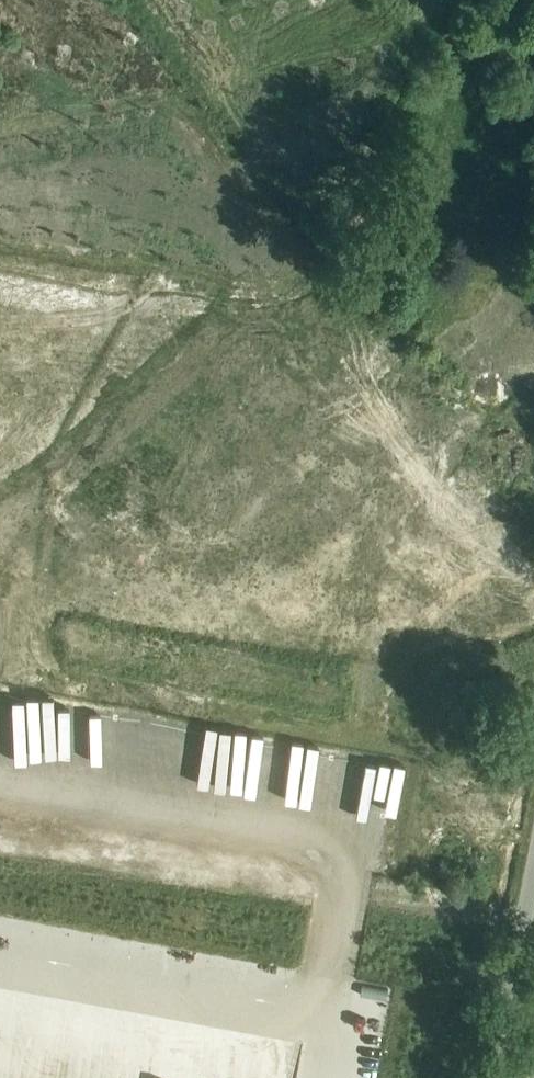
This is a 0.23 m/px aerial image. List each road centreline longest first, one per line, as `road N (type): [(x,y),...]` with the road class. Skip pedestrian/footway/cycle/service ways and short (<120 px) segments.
road 1 (unclassified): [(533,879),(497,1077)]

